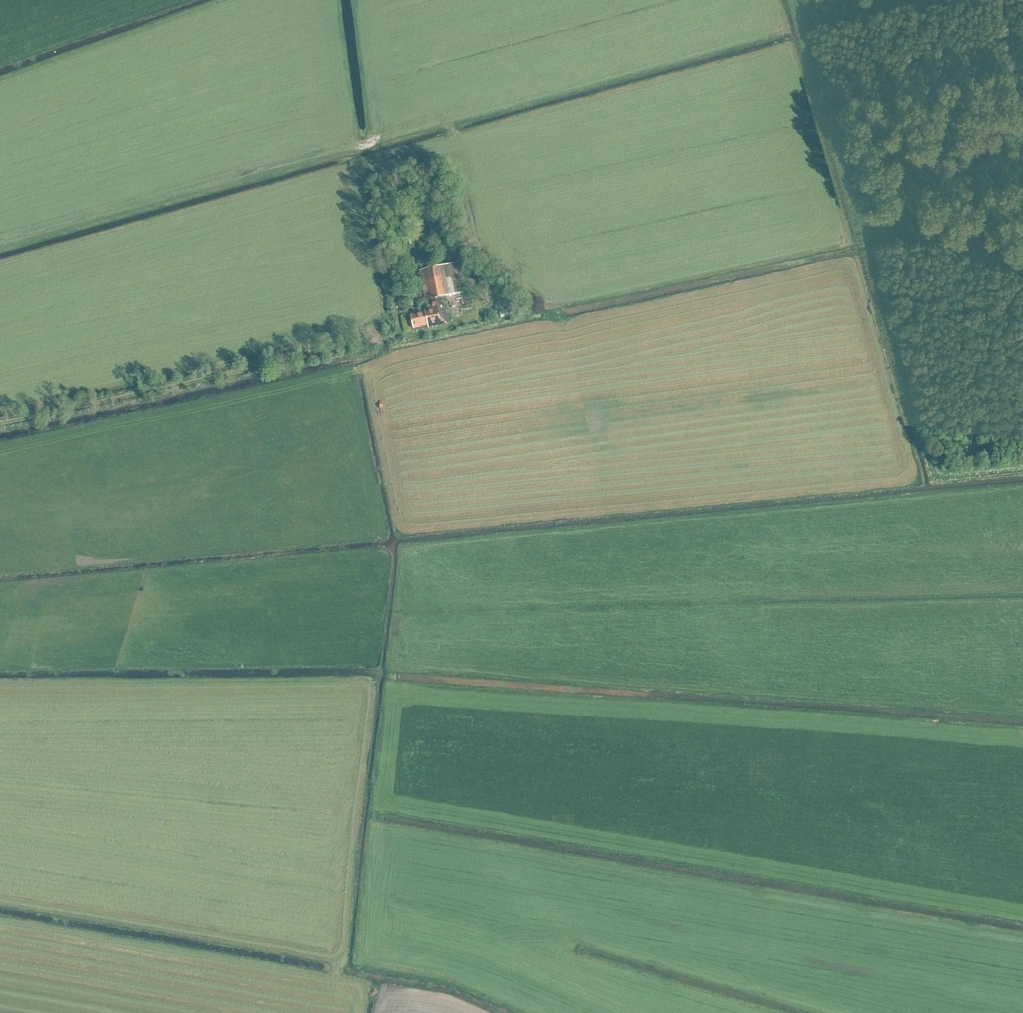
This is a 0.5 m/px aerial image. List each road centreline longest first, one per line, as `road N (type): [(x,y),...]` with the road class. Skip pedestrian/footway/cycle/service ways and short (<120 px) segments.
road 1 (track): [(0,428),(412,333)]

